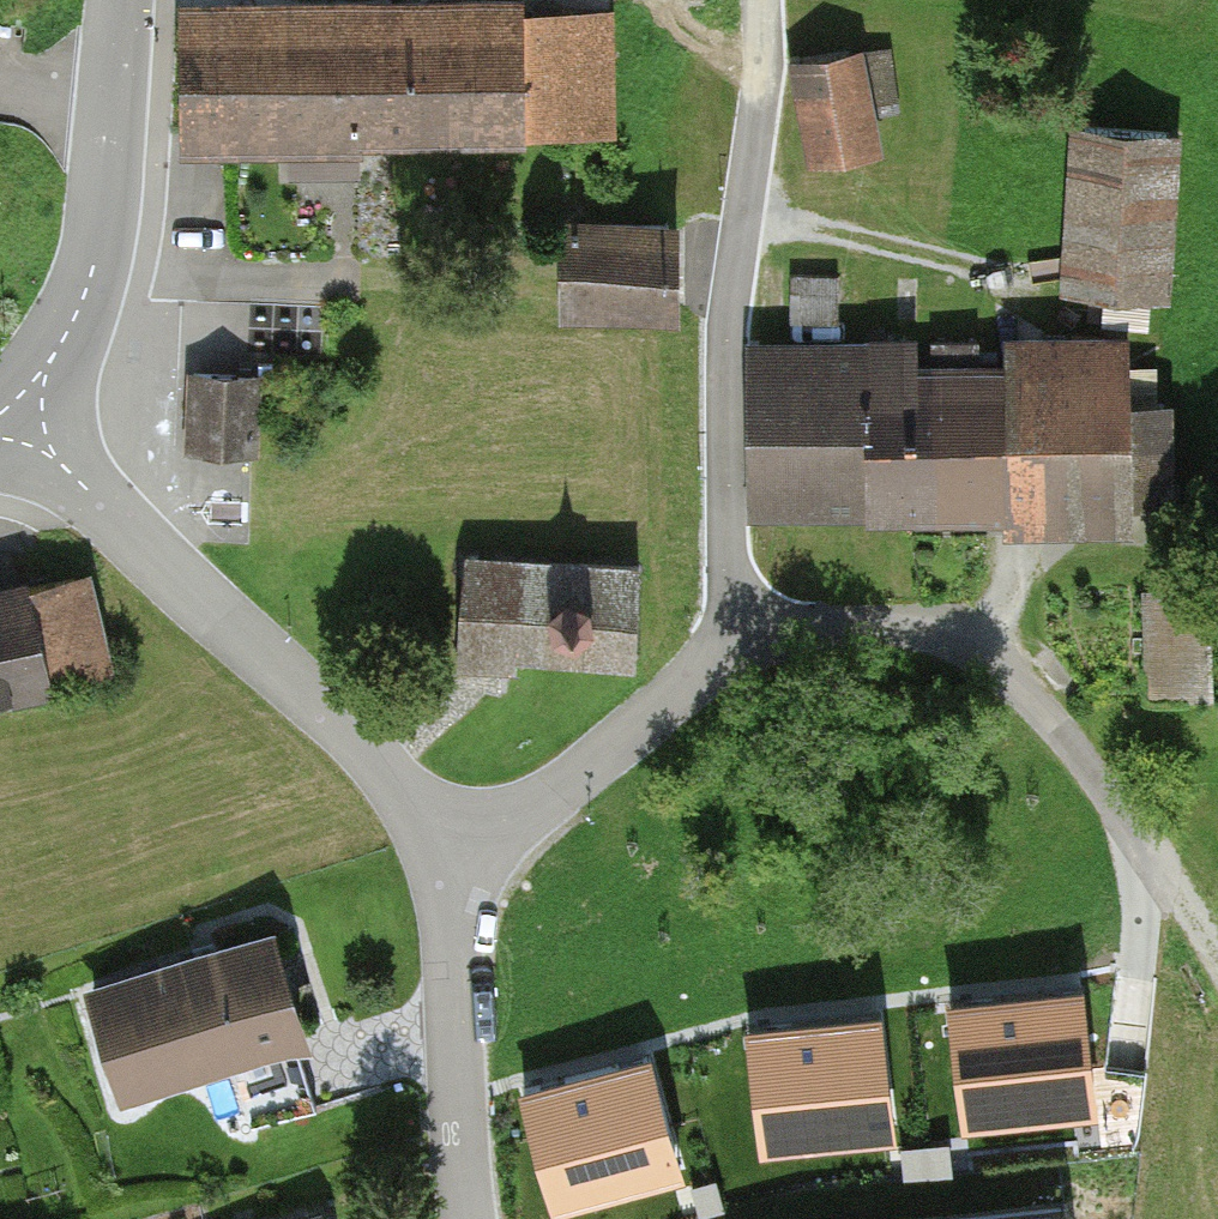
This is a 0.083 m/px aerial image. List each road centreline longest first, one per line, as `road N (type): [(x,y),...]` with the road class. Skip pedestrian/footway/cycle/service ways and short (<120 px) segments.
road 1 (residential): [(460,866),(639,718),(738,665),(861,623),(988,652),(1131,824)]
road 2 (residential): [(6,411),(381,766),(460,866)]
road 3 (tertiary): [(123,0),(103,214),(78,321),(6,411)]
road 4 (residential): [(460,866),(467,1218)]
road 5 (track): [(791,224),(1010,278)]
road 6 (track): [(739,223),(762,0)]
road 7 (track): [(1131,824),(1217,969)]

